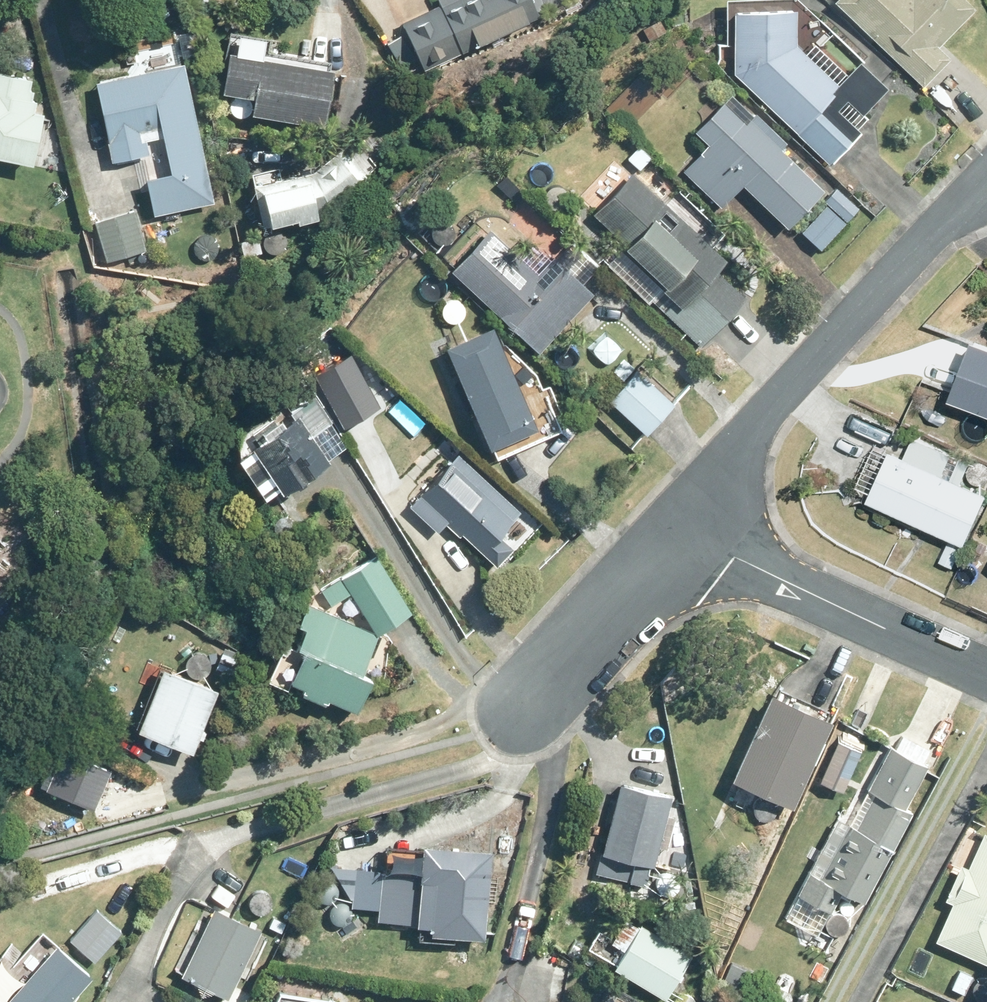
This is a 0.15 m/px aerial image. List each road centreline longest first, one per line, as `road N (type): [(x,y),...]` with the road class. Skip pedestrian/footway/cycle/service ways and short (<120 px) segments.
road 1 (residential): [(986,180),(738,444),(680,535)]
road 2 (residential): [(986,673),(680,535)]
road 3 (residential): [(680,535),(524,709)]

